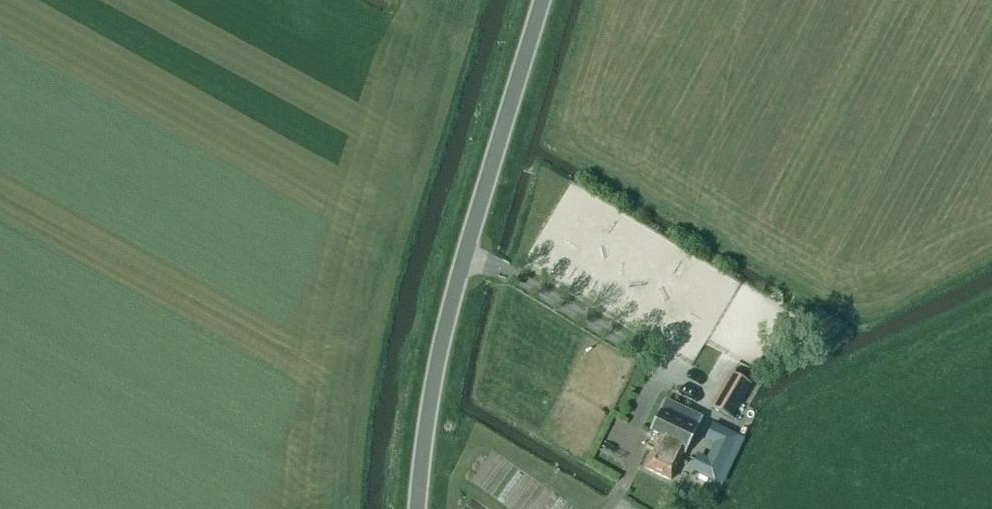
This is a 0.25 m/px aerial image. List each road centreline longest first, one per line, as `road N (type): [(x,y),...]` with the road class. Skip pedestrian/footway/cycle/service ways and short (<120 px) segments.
road 1 (tertiary): [(417,508),(444,333),(542,0)]

